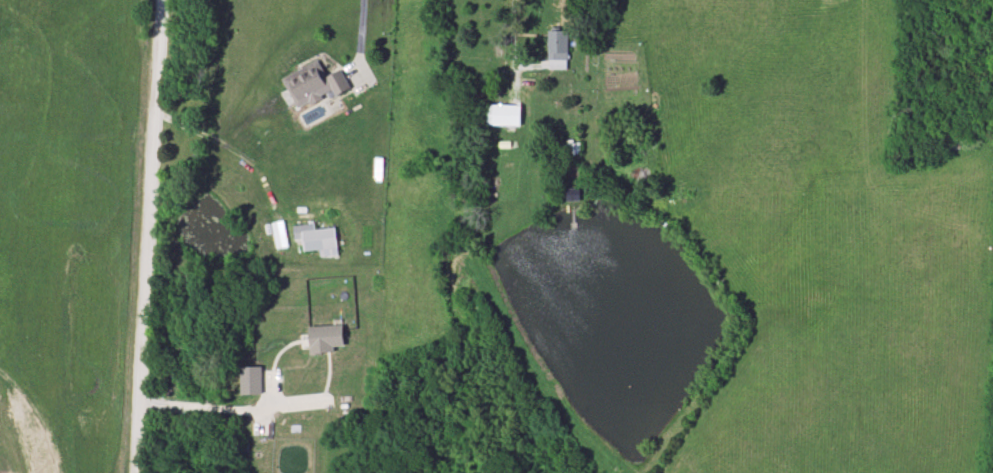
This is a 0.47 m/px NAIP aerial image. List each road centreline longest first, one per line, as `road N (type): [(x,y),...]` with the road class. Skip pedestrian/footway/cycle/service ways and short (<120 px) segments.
road 1 (residential): [(157,0),(130,472)]

